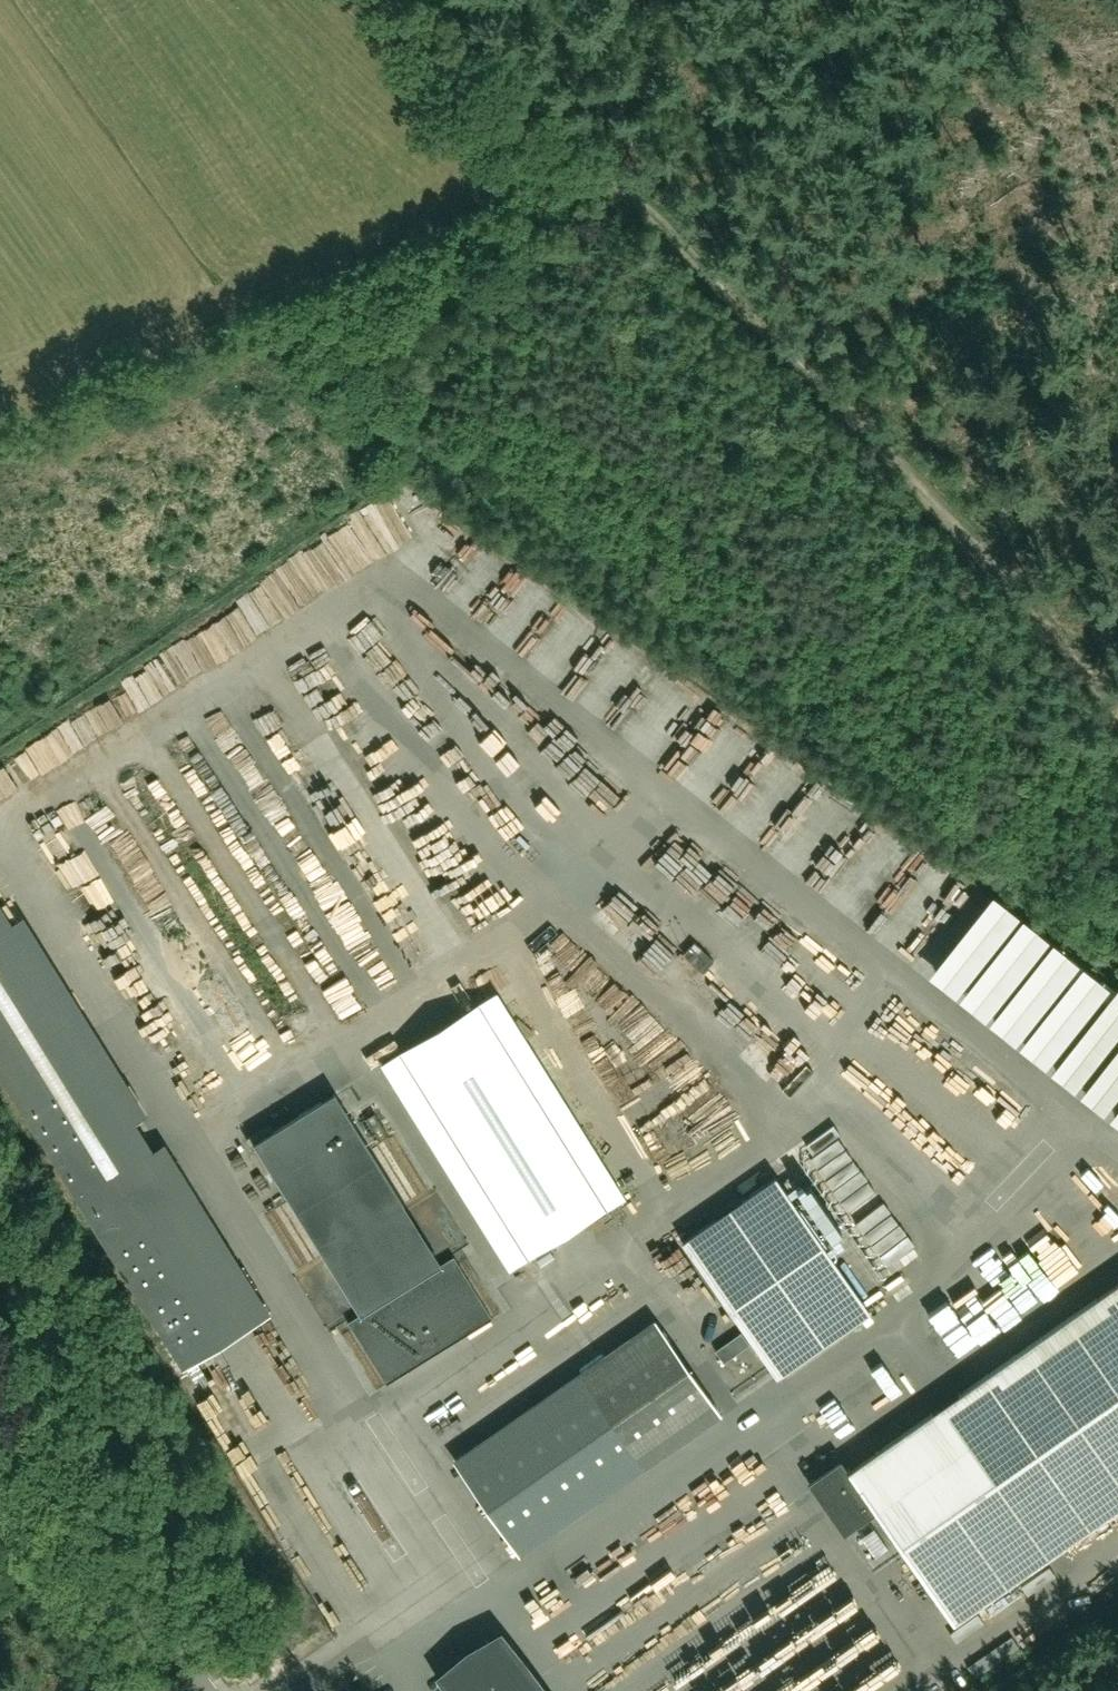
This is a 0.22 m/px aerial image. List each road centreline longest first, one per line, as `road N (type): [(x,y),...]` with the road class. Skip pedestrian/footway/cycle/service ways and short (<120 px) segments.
road 1 (track): [(393,0),(577,160),(989,553)]
road 2 (track): [(577,160),(491,217),(322,310),(0,455)]
road 3 (tertiary): [(203,1690),(0,1415)]
road 4 (track): [(989,553),(1117,716)]
road 5 (track): [(1117,519),(989,553)]

